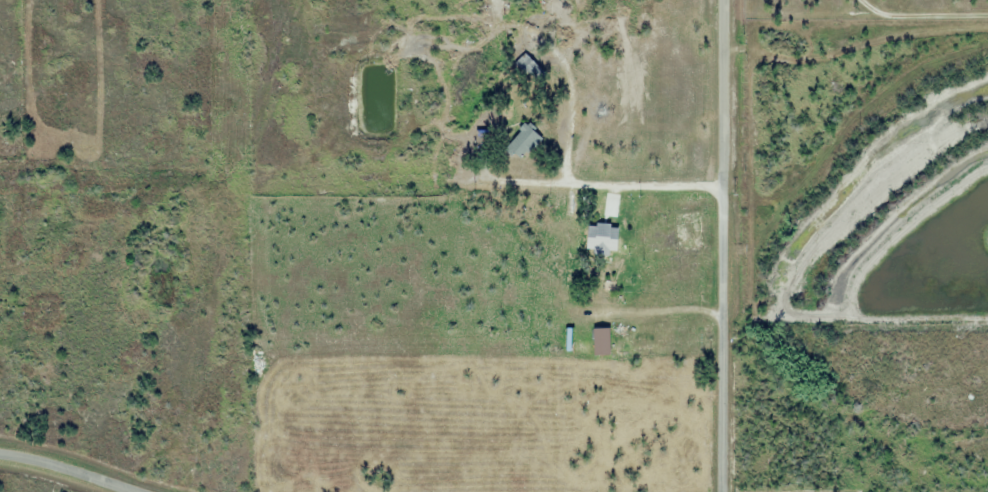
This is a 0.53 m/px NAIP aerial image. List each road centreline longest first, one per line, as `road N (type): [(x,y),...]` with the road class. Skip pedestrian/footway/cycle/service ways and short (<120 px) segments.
road 1 (residential): [(721,491),(721,0)]
road 2 (residential): [(133,491),(0,454)]

